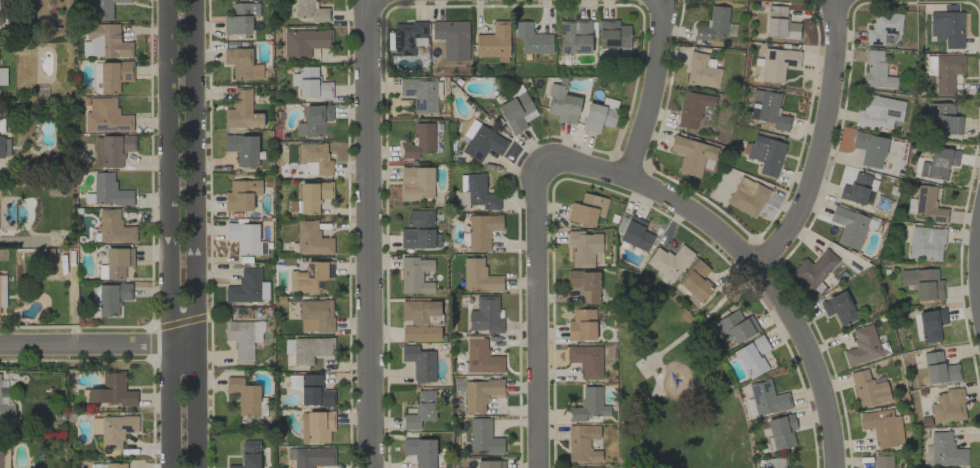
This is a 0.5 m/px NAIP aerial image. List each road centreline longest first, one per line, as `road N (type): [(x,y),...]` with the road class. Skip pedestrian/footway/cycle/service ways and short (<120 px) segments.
road 1 (residential): [(372,0),(364,11),(369,467)]
road 2 (residential): [(169,0),(171,467)]
road 3 (residential): [(197,467),(197,0)]
road 4 (residential): [(540,165),(561,161),(673,200),(756,265),(813,369),(835,467)]
road 5 (residential): [(540,165),(536,467)]
road 6 (residential): [(842,0),(828,131),(798,214),(756,265)]
road 7 (residential): [(0,344),(196,345)]
road 8 (residential): [(657,0),(665,10),(656,77),(622,178)]

